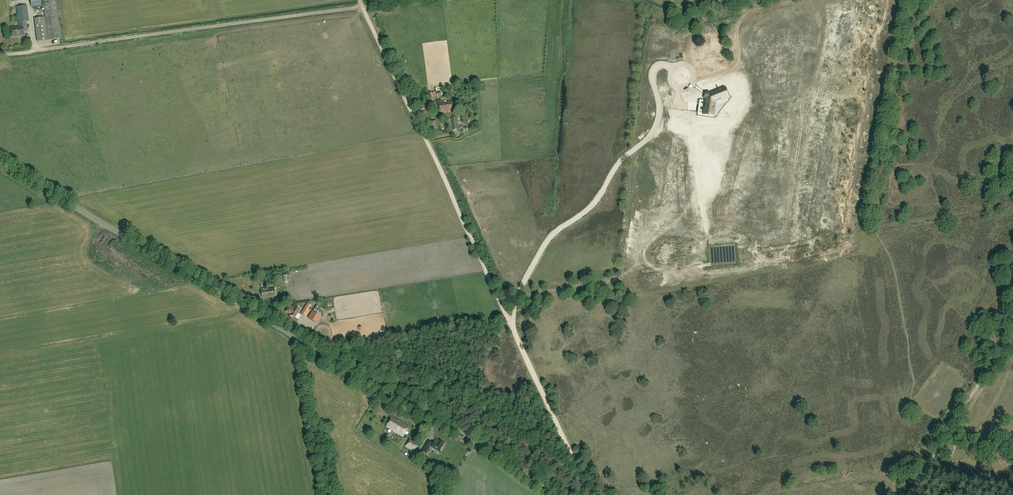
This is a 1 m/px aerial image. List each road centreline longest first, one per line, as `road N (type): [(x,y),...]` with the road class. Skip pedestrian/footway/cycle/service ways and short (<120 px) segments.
road 1 (tertiary): [(553,494),(0,160)]
road 2 (track): [(588,494),(360,0)]
road 3 (track): [(0,55),(399,0)]
road 4 (track): [(912,0),(877,201)]
road 5 (track): [(1012,334),(946,434)]

